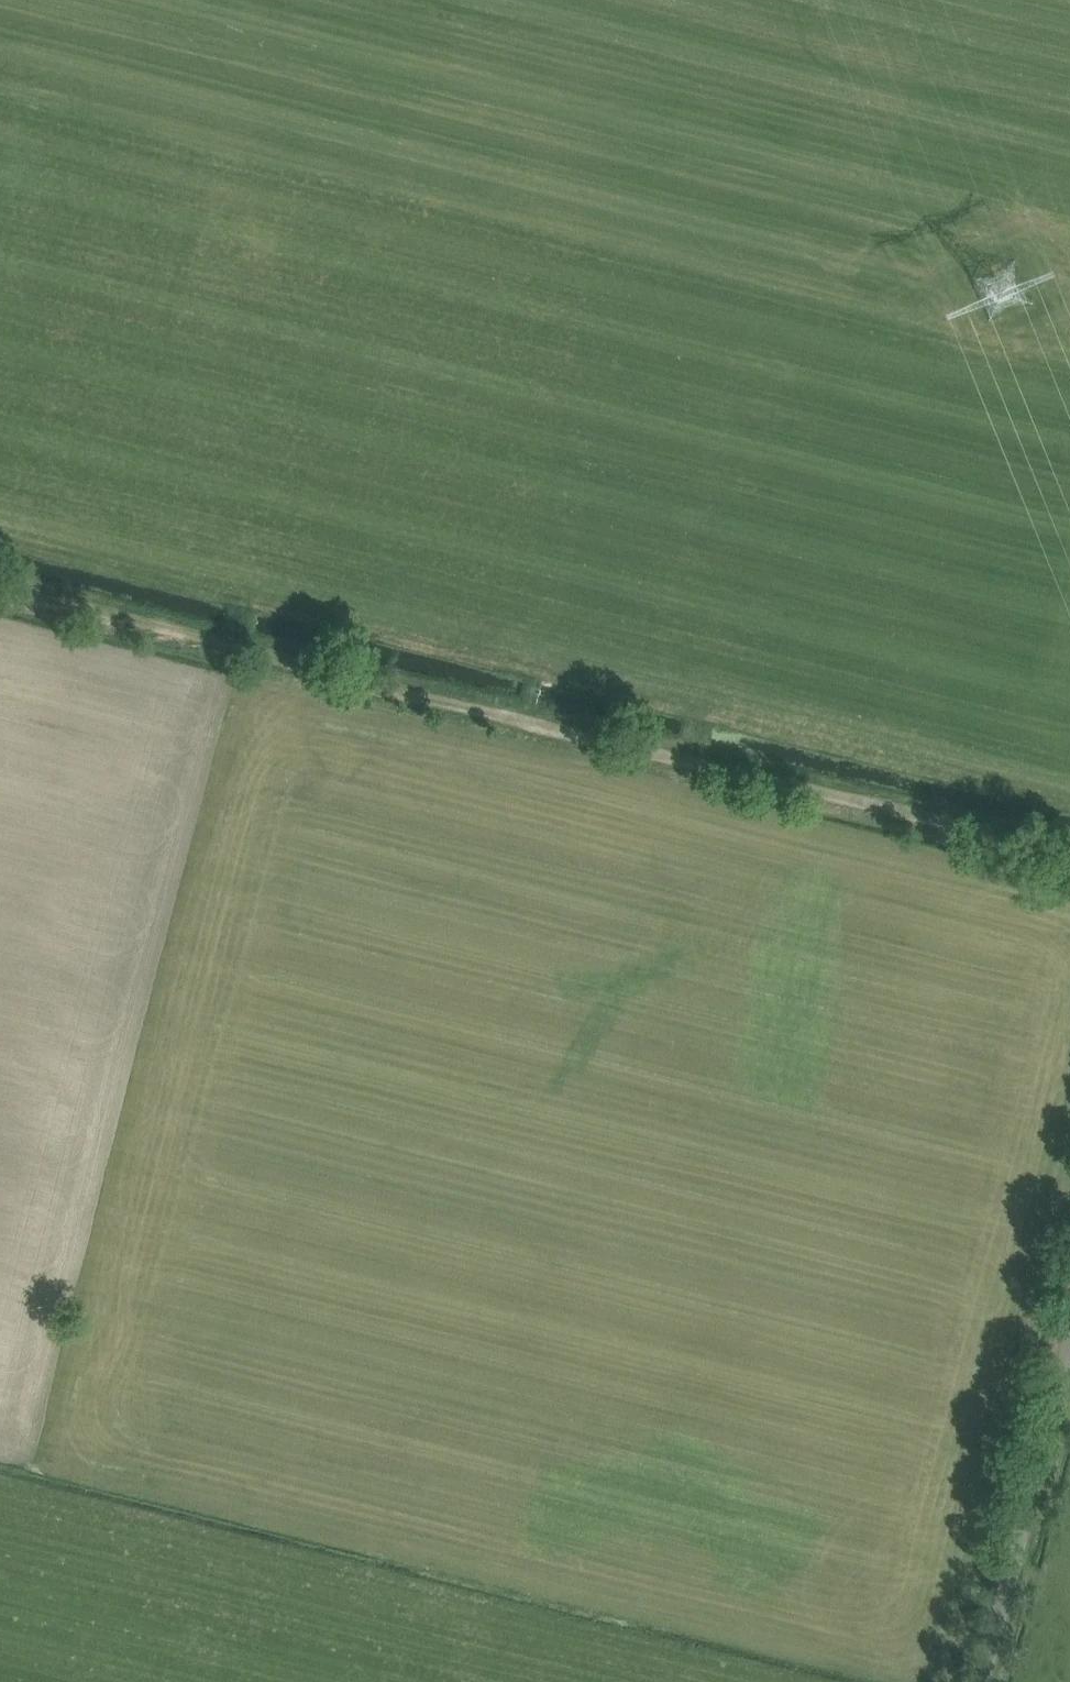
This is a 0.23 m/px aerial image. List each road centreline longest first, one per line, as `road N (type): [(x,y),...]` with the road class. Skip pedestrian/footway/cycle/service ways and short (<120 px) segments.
road 1 (track): [(0,581),(1069,843)]
road 2 (unclassified): [(978,1681),(1069,1306)]

